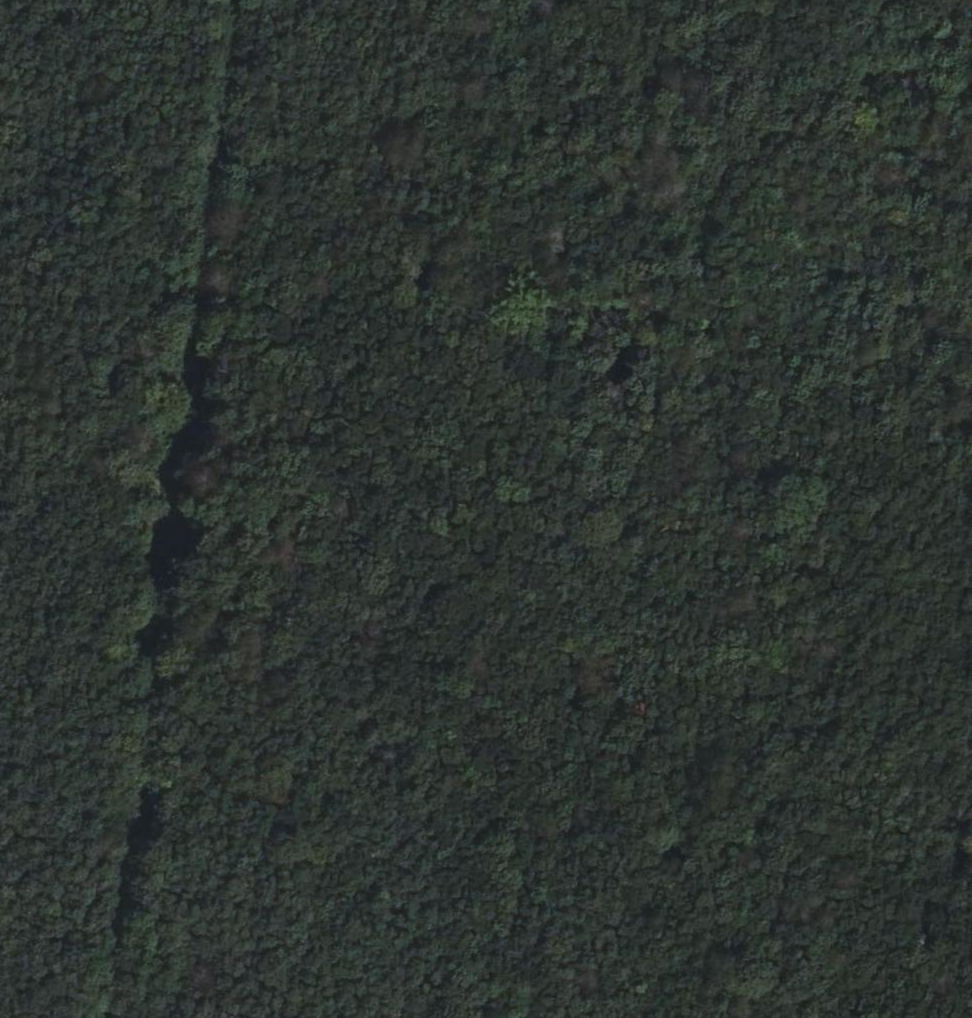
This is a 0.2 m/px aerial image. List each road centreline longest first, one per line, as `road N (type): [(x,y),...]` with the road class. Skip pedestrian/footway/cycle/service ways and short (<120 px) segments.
road 1 (track): [(252,0),(130,1017)]

